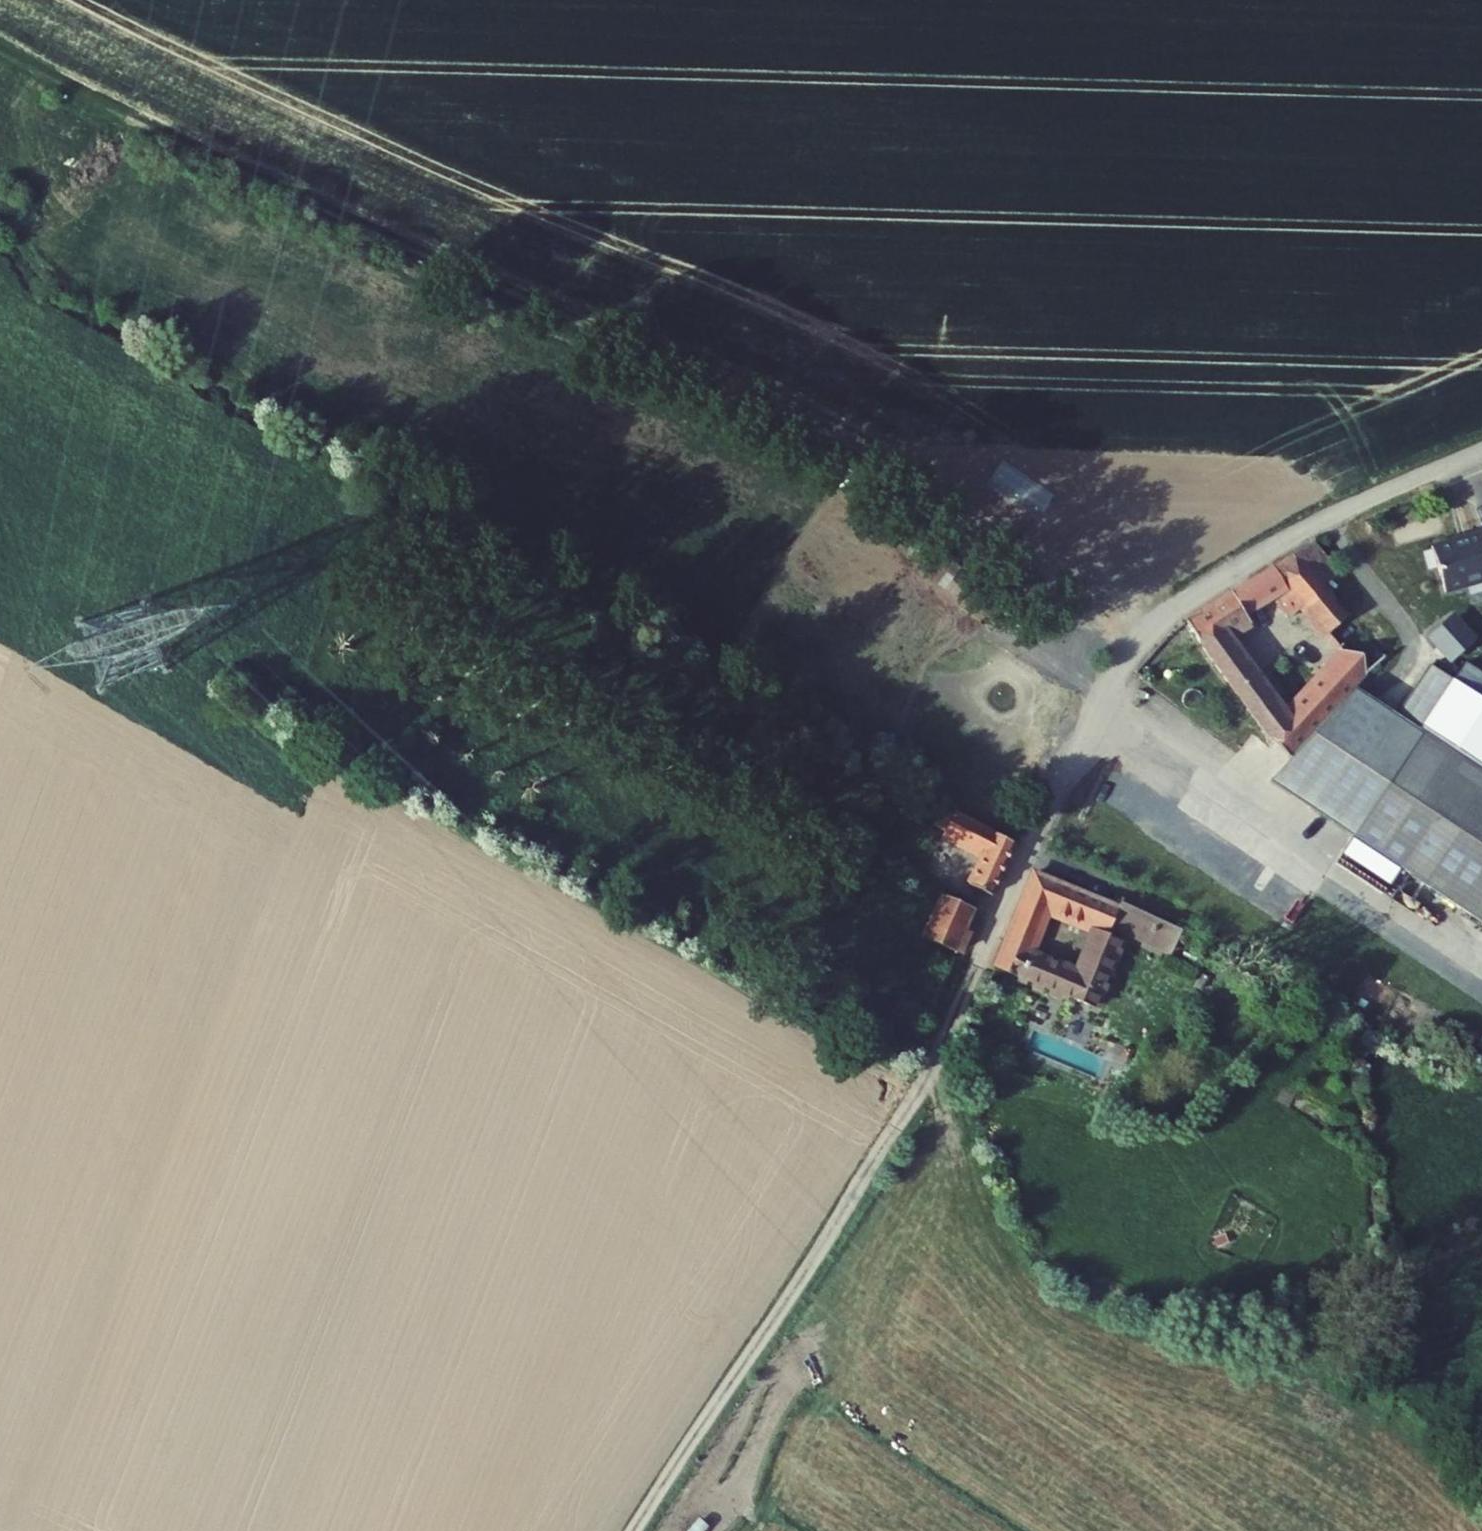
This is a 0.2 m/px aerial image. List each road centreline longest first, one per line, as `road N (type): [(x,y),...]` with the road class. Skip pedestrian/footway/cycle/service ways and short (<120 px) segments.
road 1 (track): [(923,1068),(623,1530)]

